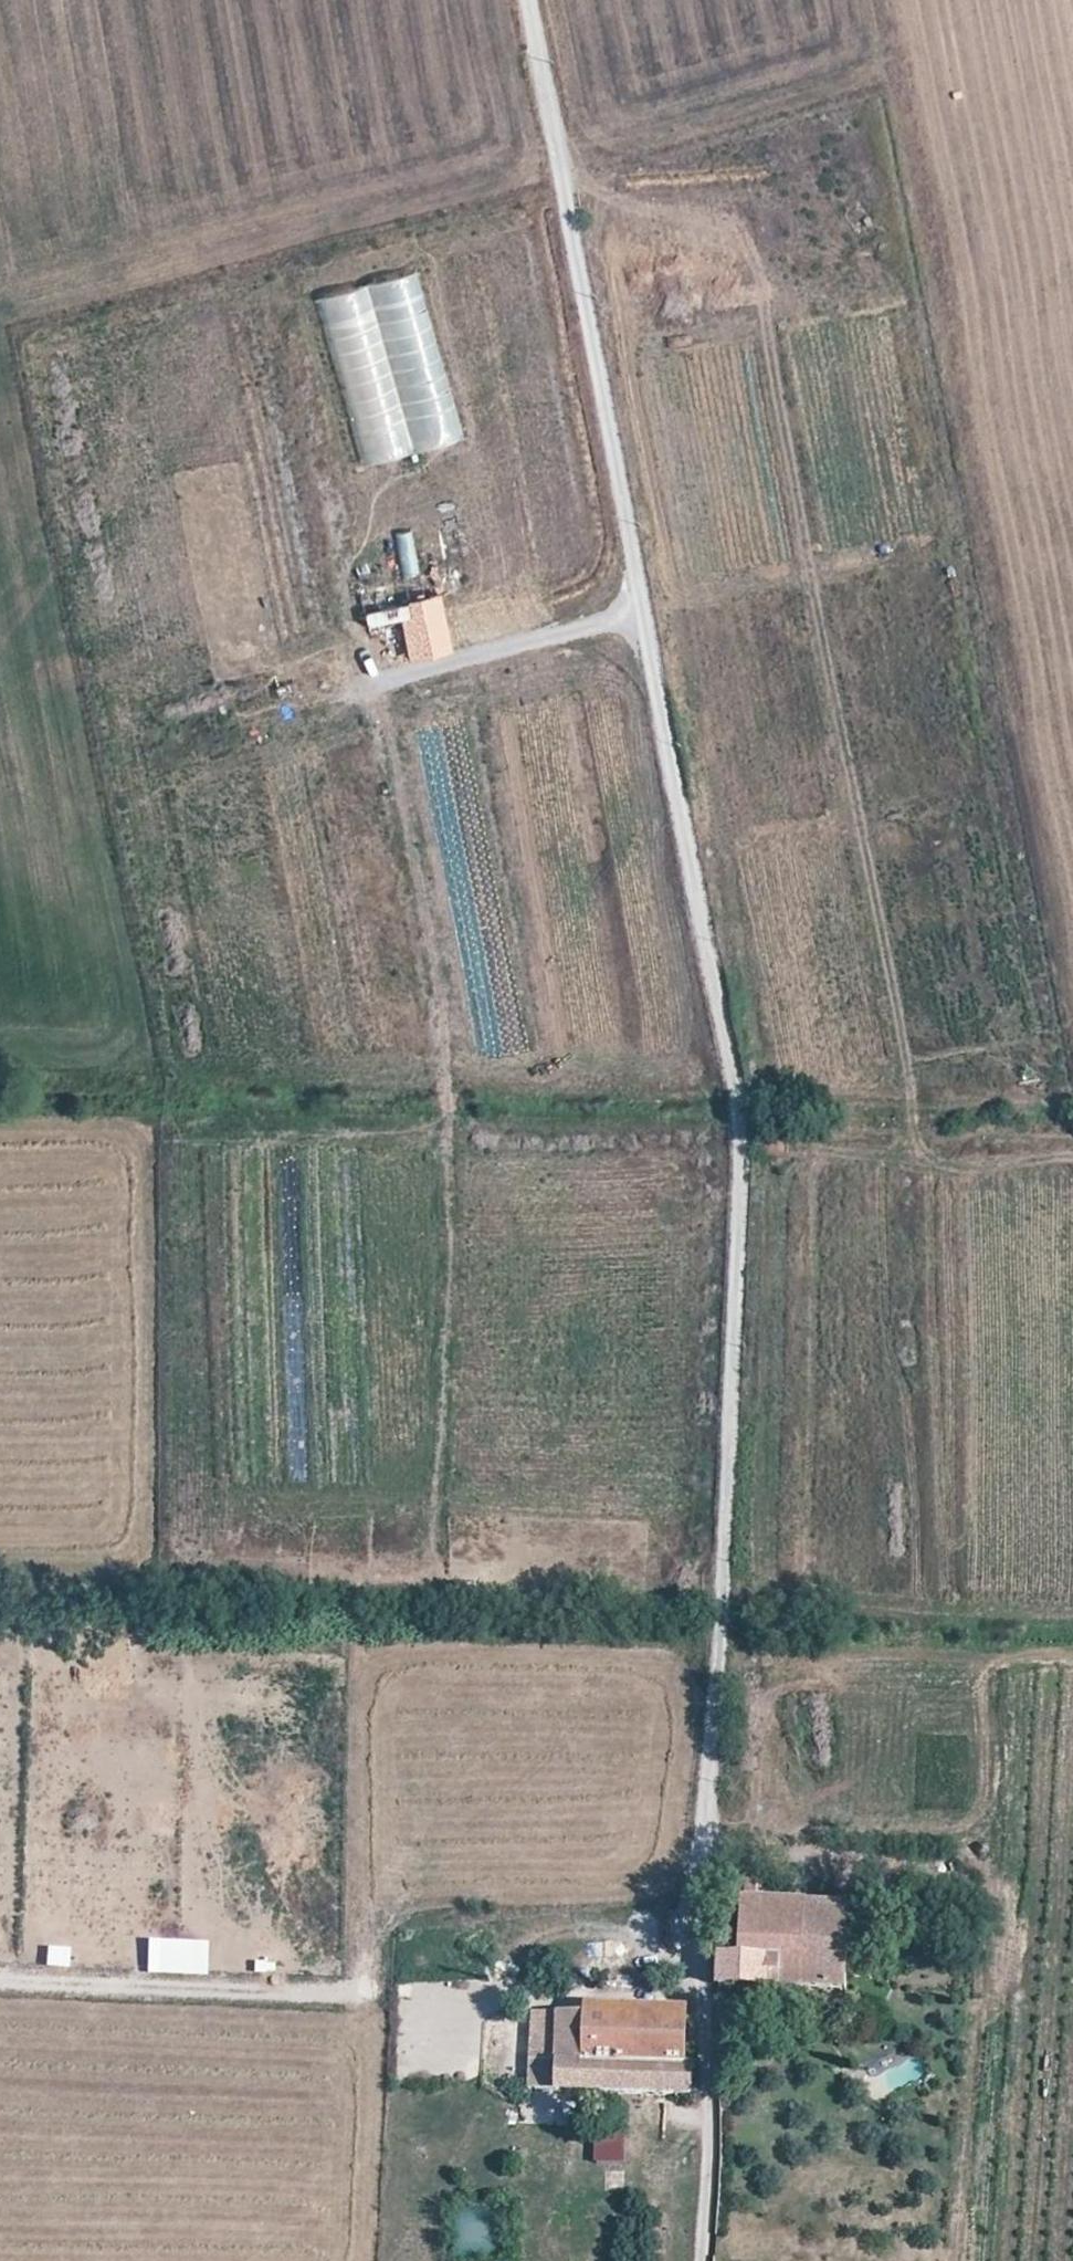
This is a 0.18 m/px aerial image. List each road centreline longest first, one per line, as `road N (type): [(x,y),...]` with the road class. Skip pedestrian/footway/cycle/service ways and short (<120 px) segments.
road 1 (track): [(713,2260),(721,2141),(704,1958),(738,1359),(741,1061),(700,919),(533,0)]
road 2 (track): [(0,1979),(358,1991)]

